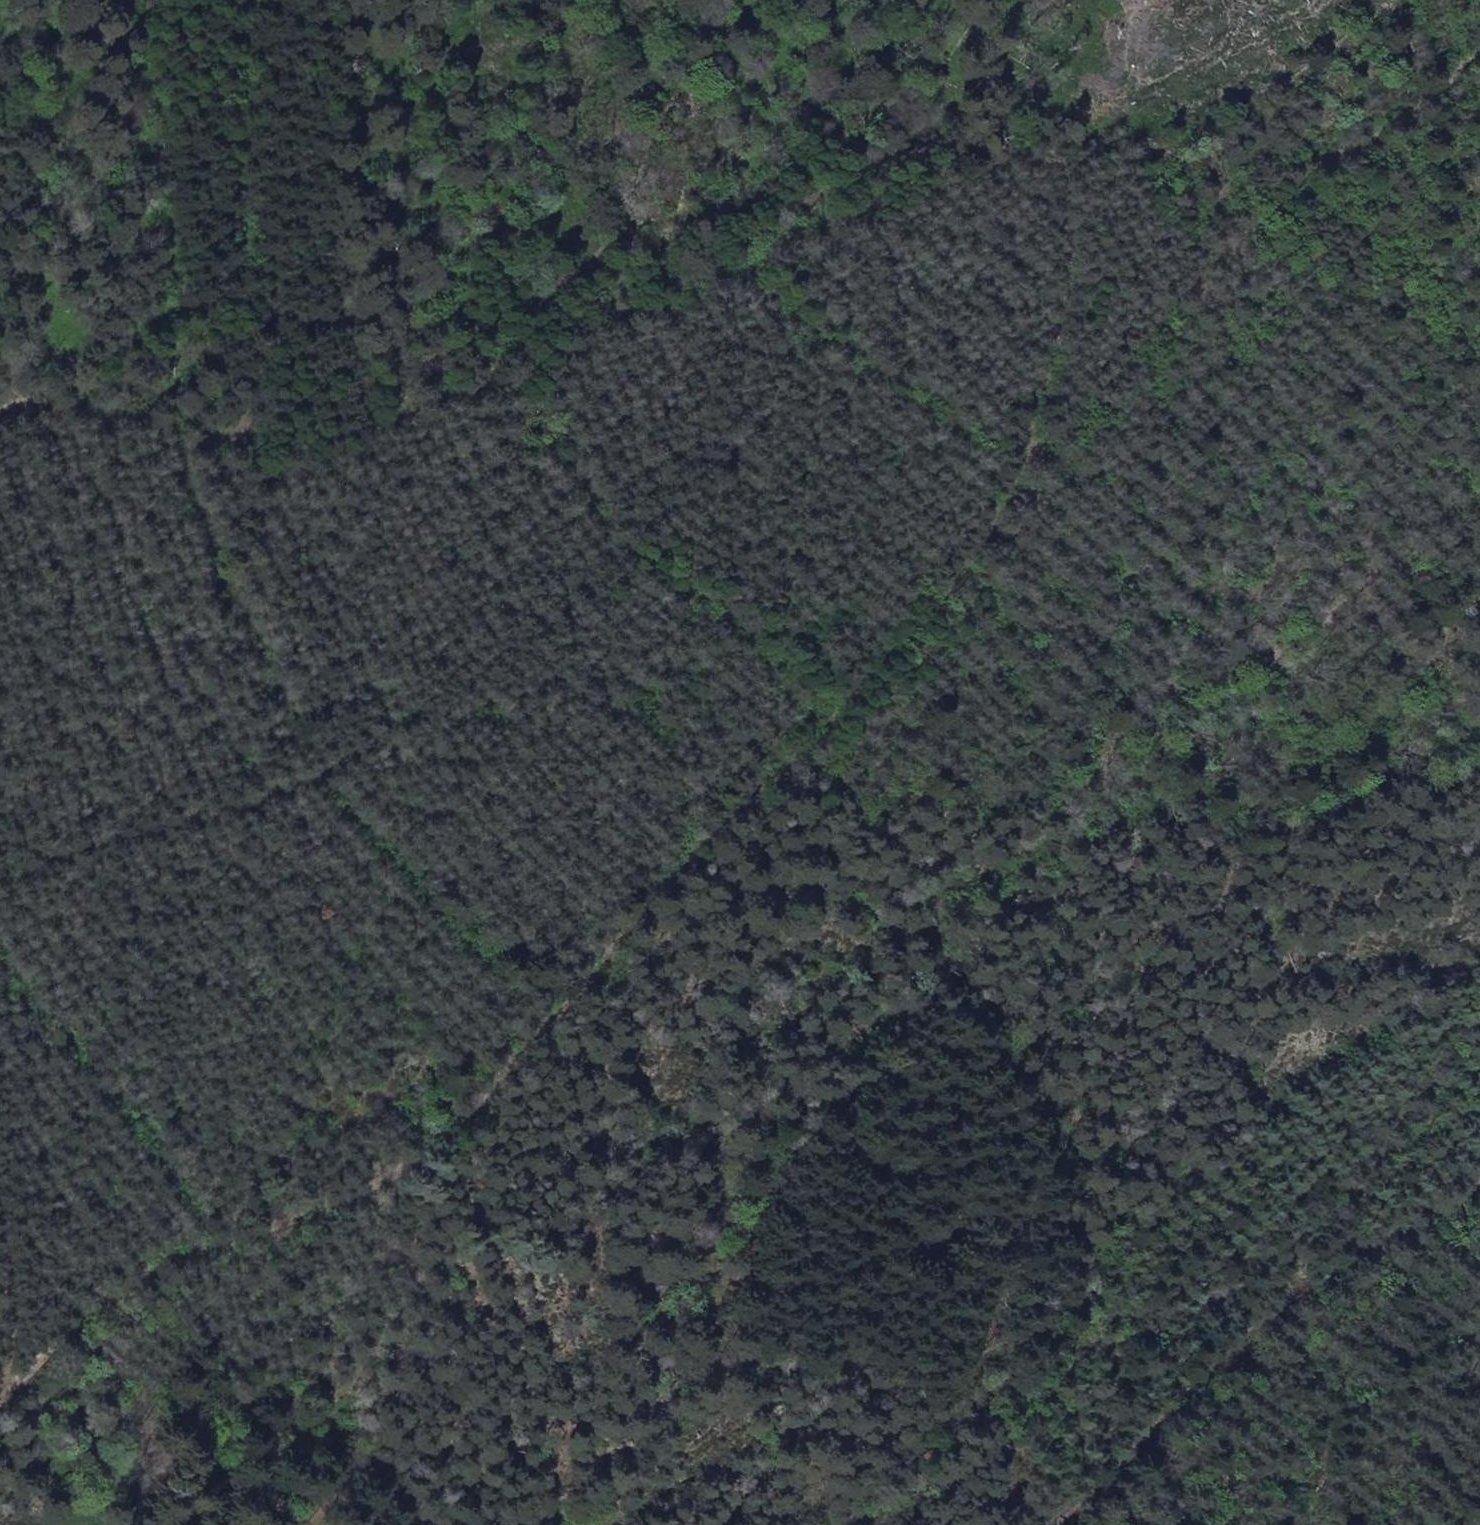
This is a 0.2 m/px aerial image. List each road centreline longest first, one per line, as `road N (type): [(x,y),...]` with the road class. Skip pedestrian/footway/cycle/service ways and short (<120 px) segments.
road 1 (track): [(0,402),(43,388),(174,414),(212,430),(233,422),(253,392),(261,350),(294,312),(436,309),(524,295),(586,256),(619,214),(816,176),(966,128),(1016,143),(1046,176),(1064,230),(1061,301),(1027,442),(964,553),(788,786),(709,850),(413,1157),(315,1215),(173,1256),(111,1290),(0,1399)]
road 2 (track): [(1479,56),(1429,108),(1241,234),(1145,359),(1027,442)]

